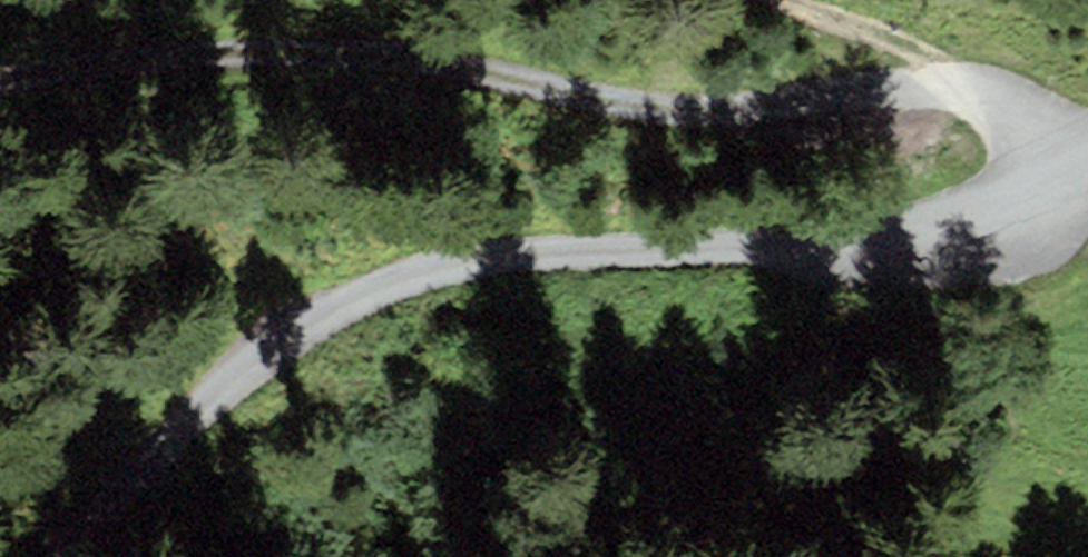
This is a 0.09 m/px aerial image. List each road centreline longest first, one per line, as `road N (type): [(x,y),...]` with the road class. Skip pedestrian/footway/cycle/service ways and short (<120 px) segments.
road 1 (unclassified): [(44,556),(233,378),(337,305),(500,255),(842,255),(1001,213),(1087,169)]
road 2 (track): [(0,81),(174,57),(352,55),(652,105),(721,108),(971,72)]
road 3 (track): [(795,0),(971,72),(1087,160)]

